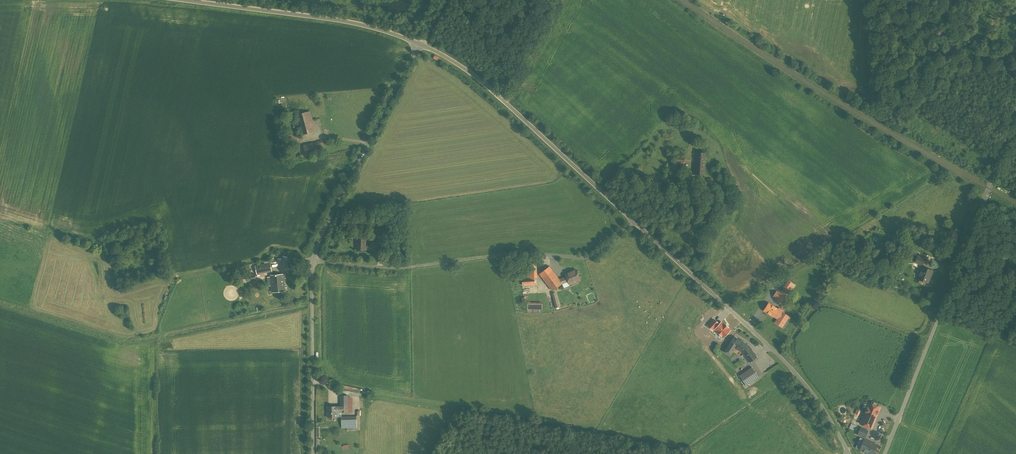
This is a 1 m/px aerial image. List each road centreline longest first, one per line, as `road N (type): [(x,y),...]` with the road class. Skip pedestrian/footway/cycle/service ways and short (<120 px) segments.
road 1 (residential): [(884,453),(1015,110)]
road 2 (unclassified): [(313,261),(396,268),(509,253),(588,257),(633,221)]
road 3 (unclassified): [(633,221),(779,355),(849,453)]
road 4 (unclassified): [(420,44),(489,87),(633,221)]
road 5 (unclassified): [(420,44),(313,261)]
road 6 (unclassified): [(184,0),(343,20),(420,44)]
road 7 (unclassified): [(313,261),(313,453)]

